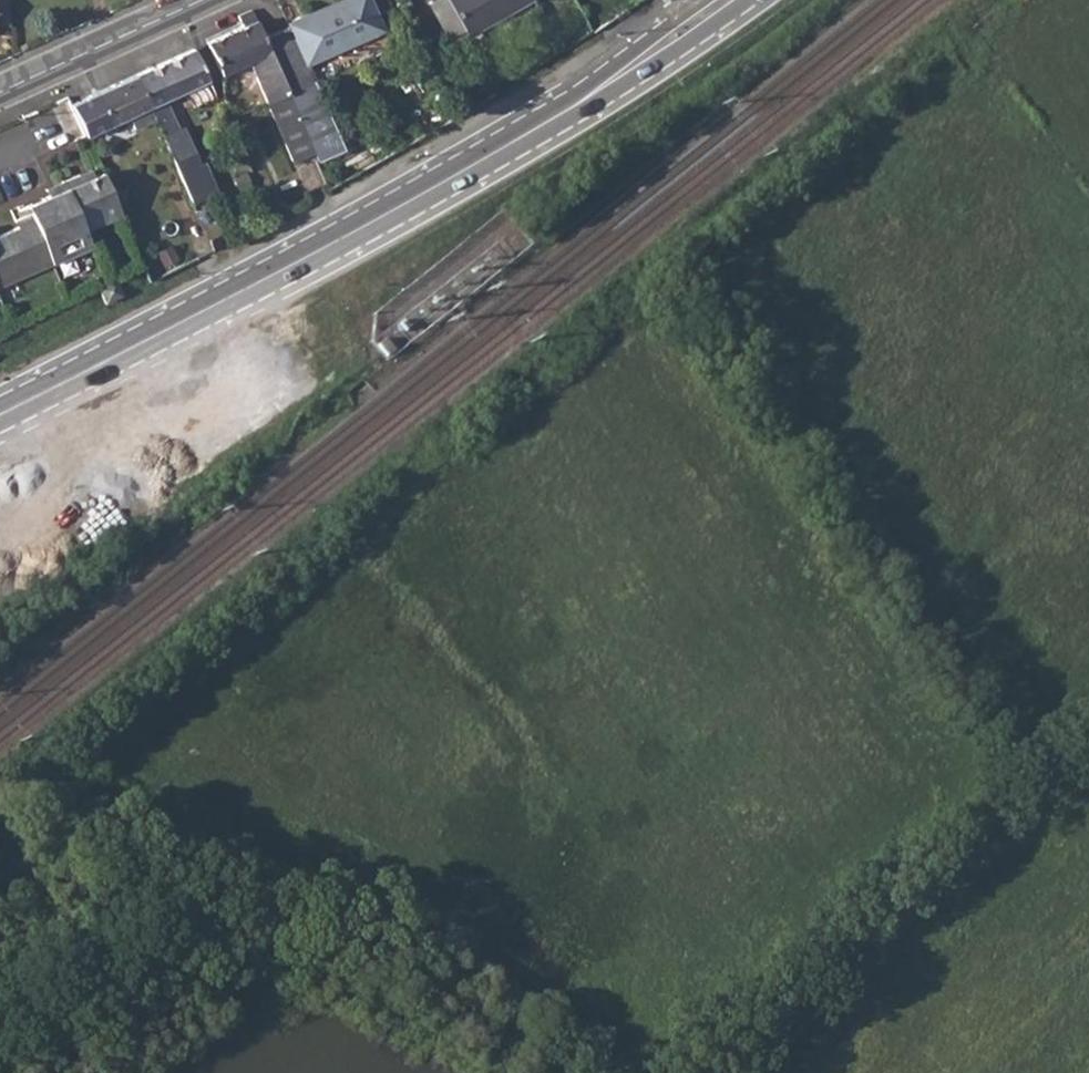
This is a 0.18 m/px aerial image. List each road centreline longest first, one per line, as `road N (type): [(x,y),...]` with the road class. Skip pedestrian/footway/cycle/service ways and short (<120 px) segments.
road 1 (tertiary): [(0,425),(413,209),(638,69),(724,0)]
road 2 (residential): [(0,93),(213,0)]

